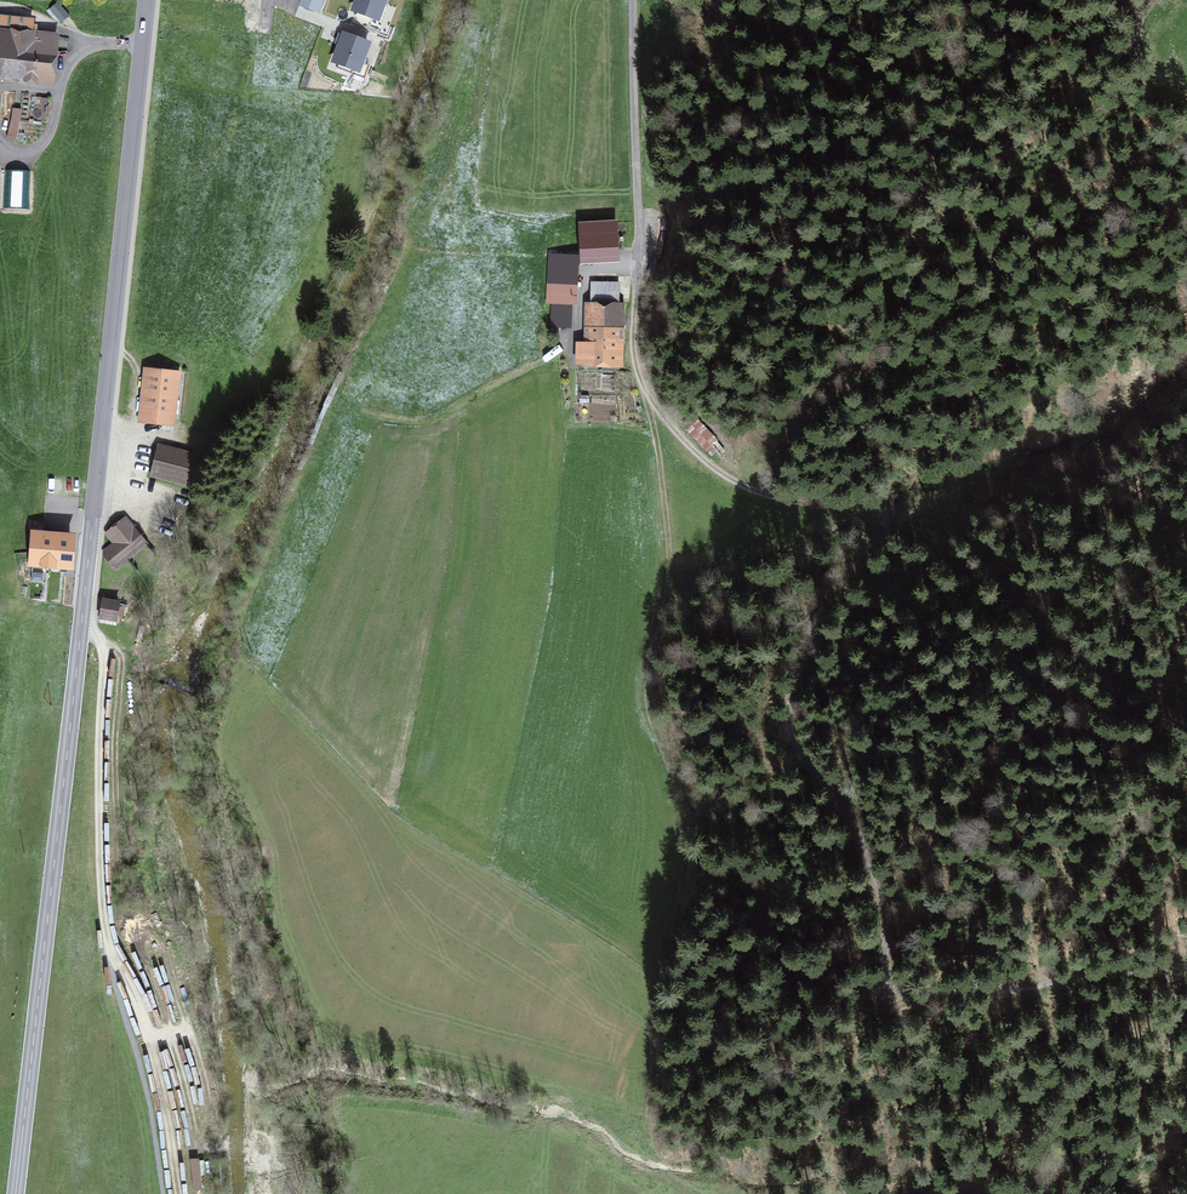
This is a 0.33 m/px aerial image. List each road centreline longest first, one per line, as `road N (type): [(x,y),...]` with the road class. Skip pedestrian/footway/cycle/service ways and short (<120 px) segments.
road 1 (secondary): [(16,1193),(148,0)]
road 2 (track): [(633,341),(655,408),(720,473),(768,496),(806,505),(868,503),(887,514),(878,540),(819,610),(789,724),(805,762),(869,854),(884,900),(890,985),(916,995),(961,984),(1002,989),(1186,966)]
road 3 (track): [(643,386),(670,545),(648,703),(684,830),(681,887),(654,1017),(651,1143),(655,1166),(696,1193)]
road 4 (track): [(178,1193),(149,1044),(110,953),(101,903),(104,655),(102,642),(81,629)]
road 5 (residential): [(634,0),(633,341)]

